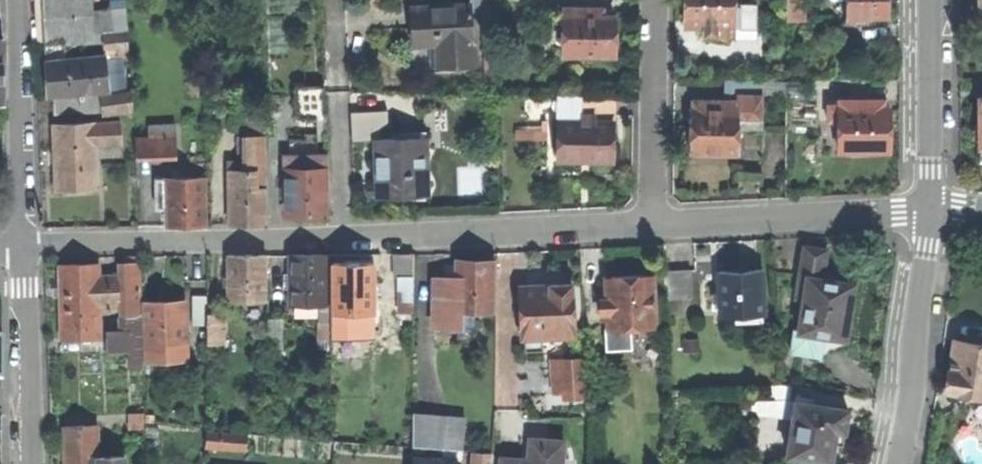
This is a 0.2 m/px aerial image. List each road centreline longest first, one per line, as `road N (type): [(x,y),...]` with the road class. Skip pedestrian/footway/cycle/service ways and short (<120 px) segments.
road 1 (residential): [(21,249),(652,223)]
road 2 (residential): [(652,223),(931,210)]
road 3 (residential): [(899,463),(931,210)]
road 4 (residential): [(21,249),(19,0)]
road 5 (residential): [(652,223),(654,0)]
road 6 (residential): [(22,463),(21,249)]
road 7 (residential): [(931,210),(931,0)]

